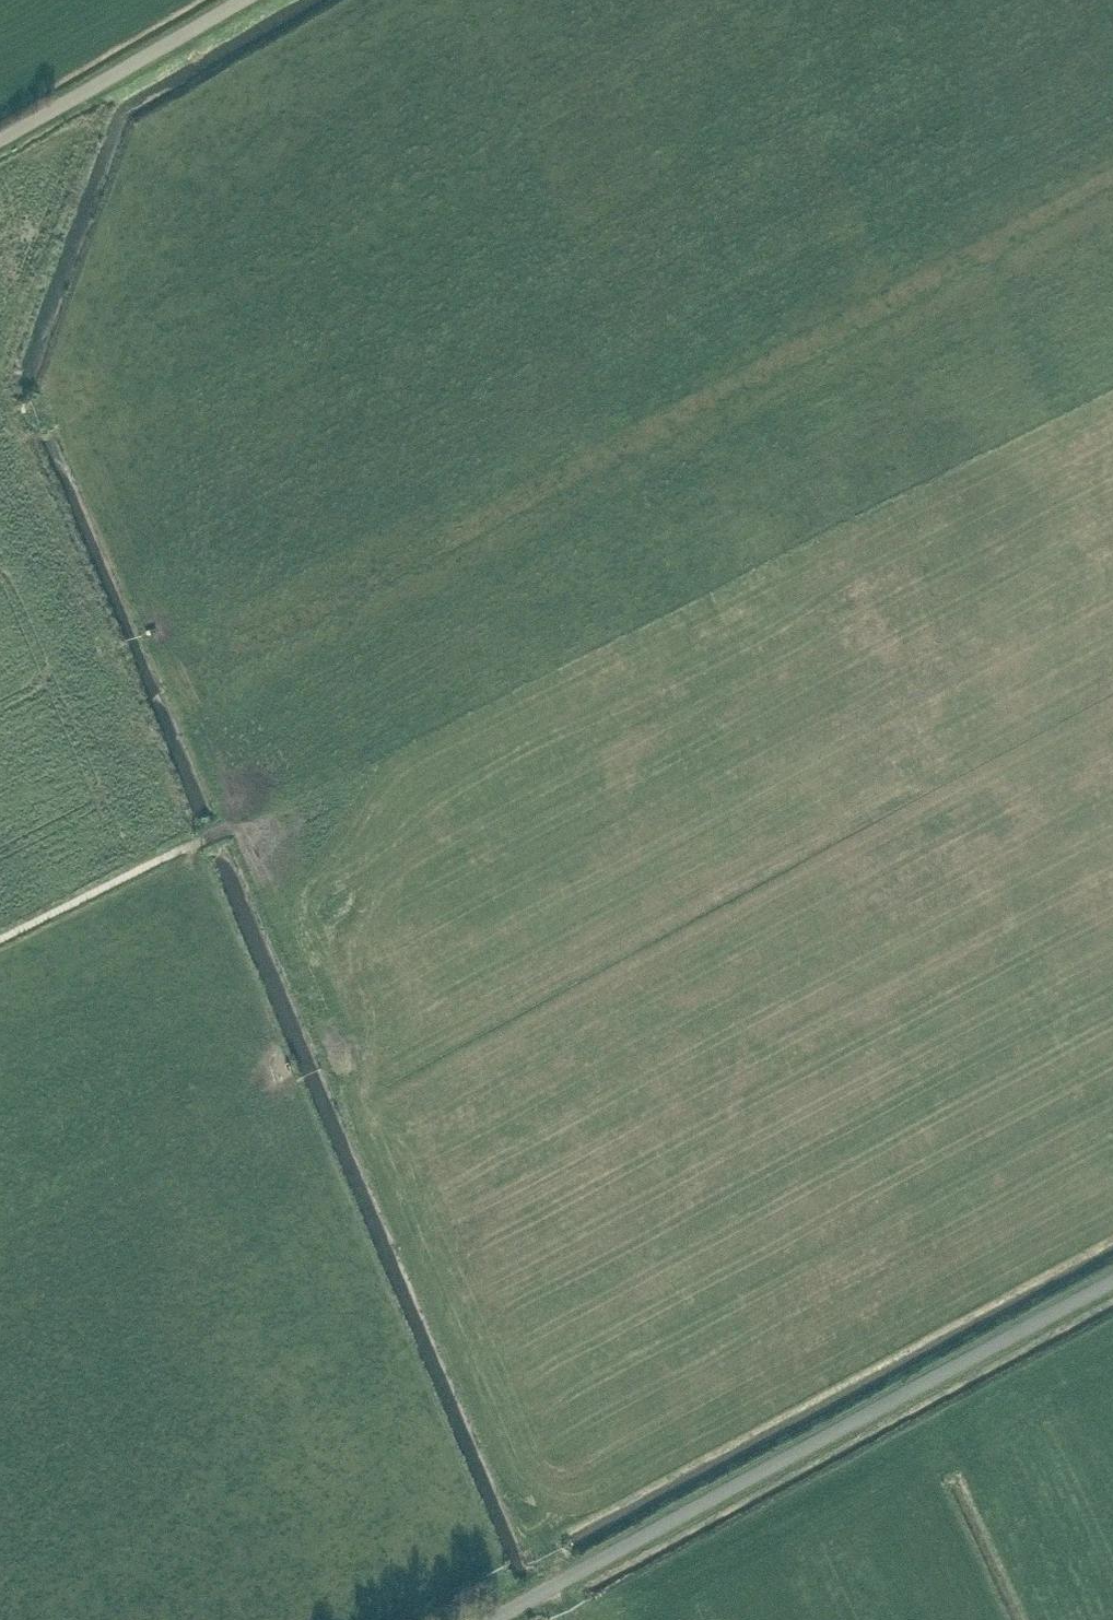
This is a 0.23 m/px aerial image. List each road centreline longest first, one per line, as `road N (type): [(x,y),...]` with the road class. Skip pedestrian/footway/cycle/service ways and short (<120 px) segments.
road 1 (unclassified): [(490,1619),(1112,1281)]
road 2 (unclassified): [(0,141),(241,0)]

